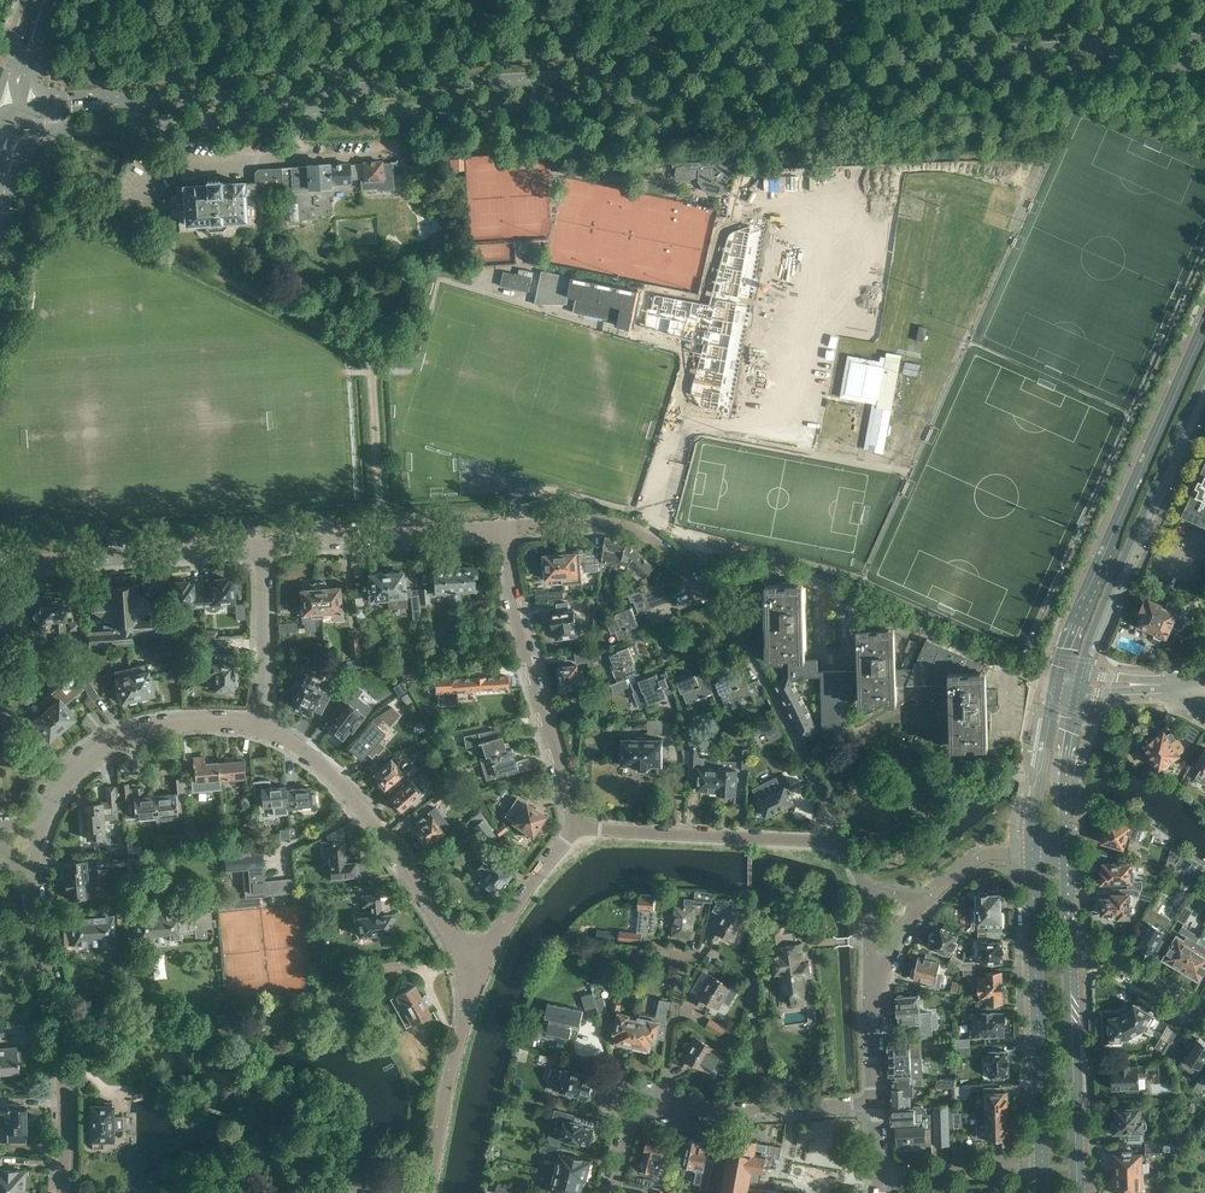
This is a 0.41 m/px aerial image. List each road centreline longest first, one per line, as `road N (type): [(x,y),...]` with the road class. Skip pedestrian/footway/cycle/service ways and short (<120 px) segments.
road 1 (primary): [(23,130),(1204,62)]
road 2 (primary): [(1204,39),(132,102),(28,101)]
road 3 (primary): [(1204,328),(1057,679)]
road 4 (residential): [(474,969),(322,756),(261,723)]
road 5 (primary): [(1035,852),(1043,1168)]
road 6 (primary): [(1083,673),(1204,381)]
road 7 (residential): [(865,888),(849,851),(832,841),(578,829)]
road 8 (residential): [(578,829),(498,530)]
road 9 (residential): [(61,1192),(64,1059),(37,907)]
road 10 (residential): [(0,567),(264,550)]
road 11 (residential): [(714,601),(677,557),(637,531),(498,530)]
road 12 (residential): [(49,806),(103,749),(133,732),(191,722),(261,723)]
road 13 (primary): [(1078,1192),(1069,952)]
road 14 (residential): [(264,550),(498,530)]
road 15 (residential): [(430,1192),(474,969)]
road 16 (residential): [(687,1107),(723,1113),(875,1102)]
road 17 (residential): [(474,969),(578,829)]
road 18 (primary): [(1057,679),(1035,852)]
road 19 (residential): [(261,723),(264,550)]
road 20 (residential): [(880,1172),(1043,1168)]
road 21 (primary): [(1065,851),(1065,764),(1078,693)]
road 22 (residential): [(1204,1014),(1126,968),(1069,952)]
road 23 (residential): [(664,1091),(681,966)]
road 24 (residential): [(875,1102),(875,978)]
road 25 (residential): [(1035,852),(988,854),(928,899)]

